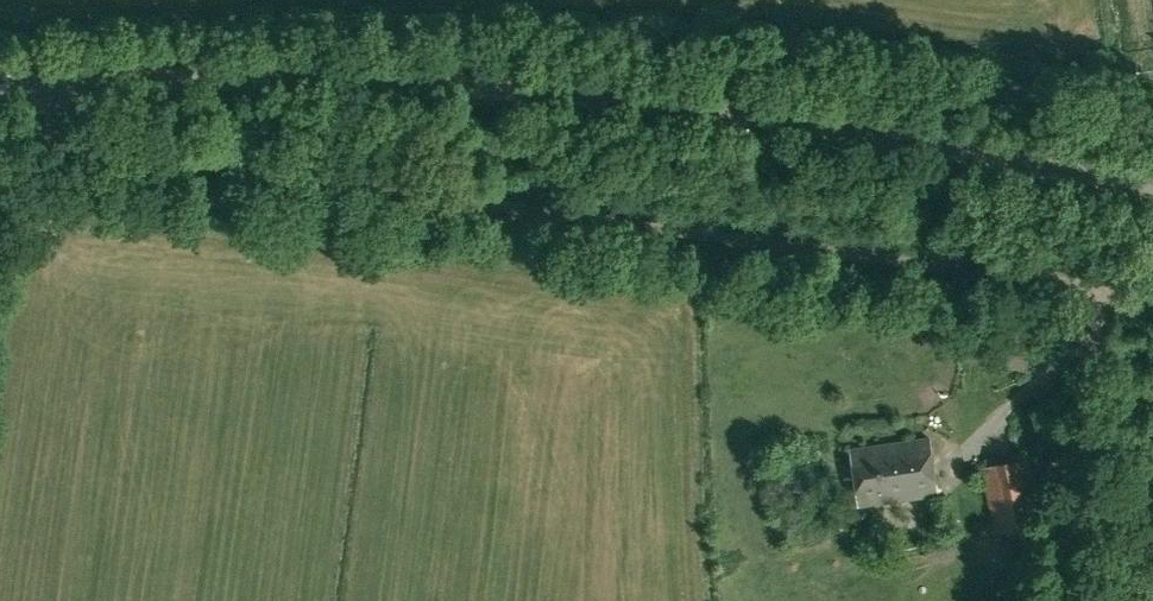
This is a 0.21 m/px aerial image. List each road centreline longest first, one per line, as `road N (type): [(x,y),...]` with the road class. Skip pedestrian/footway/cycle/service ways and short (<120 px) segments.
road 1 (unclassified): [(1152,179),(830,116),(434,76),(0,85)]

